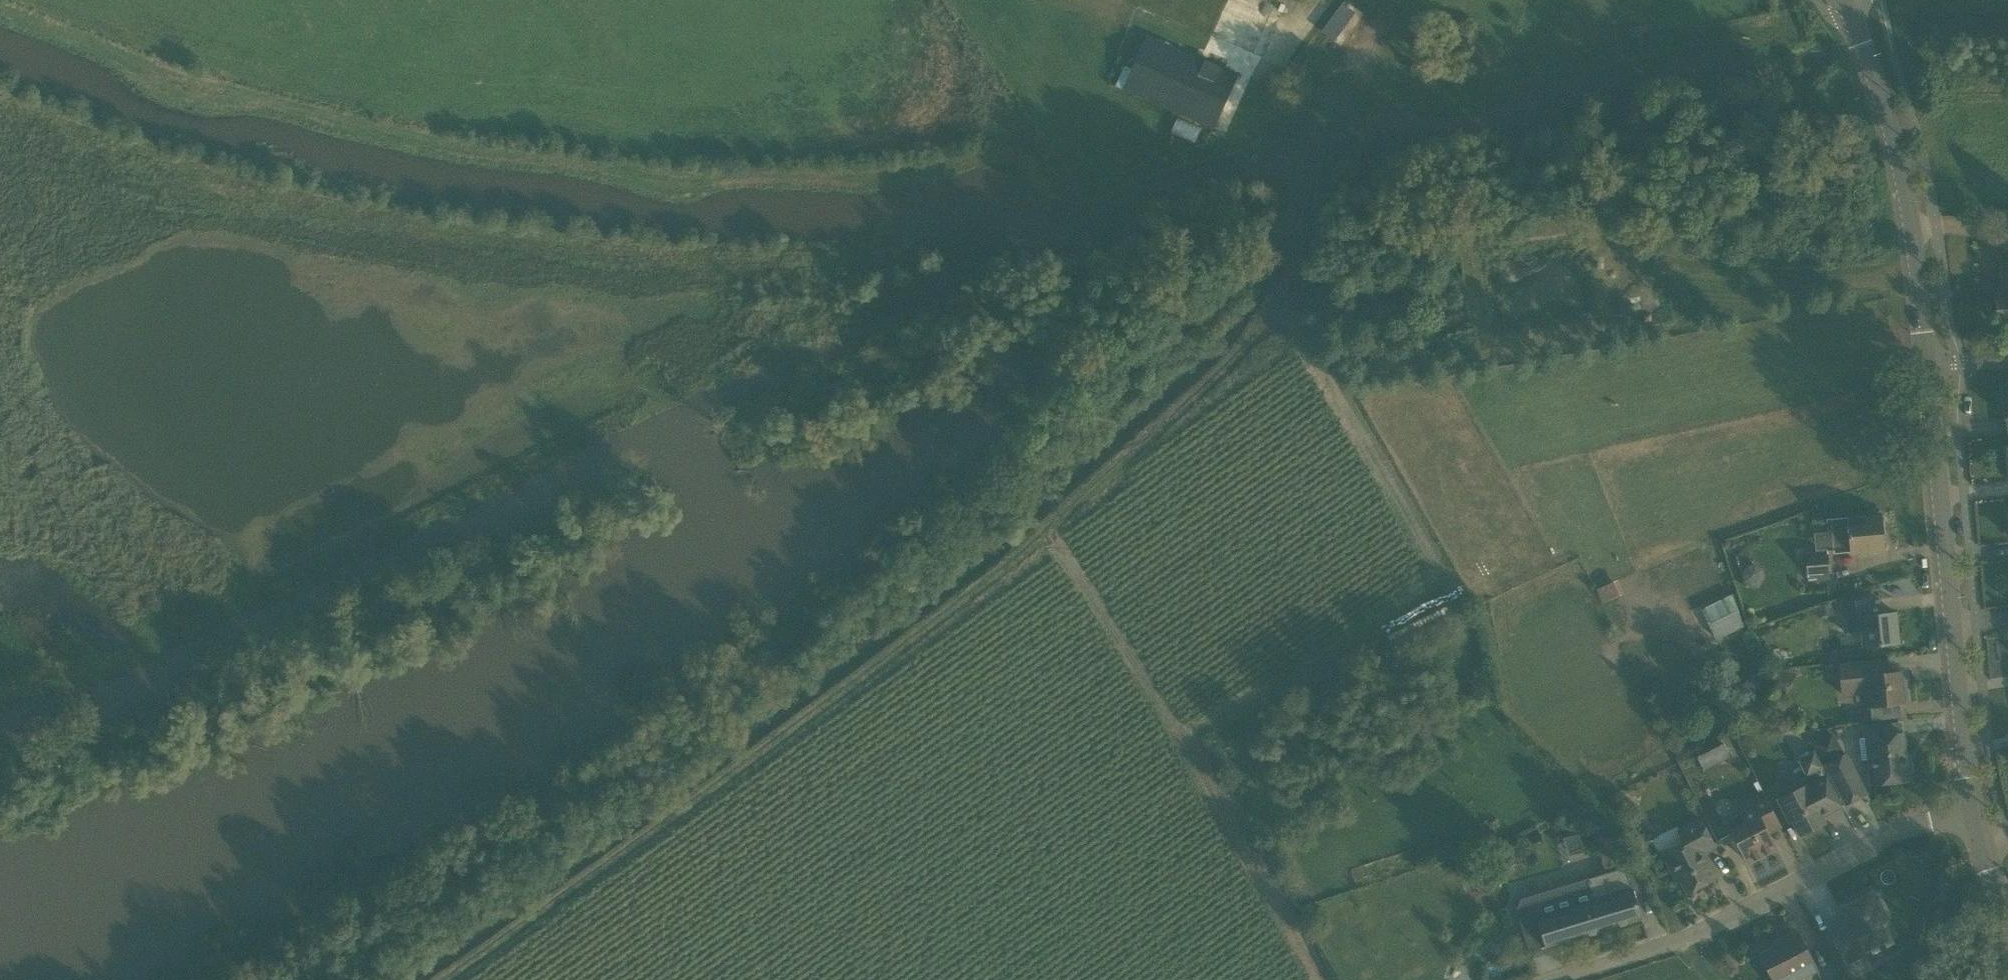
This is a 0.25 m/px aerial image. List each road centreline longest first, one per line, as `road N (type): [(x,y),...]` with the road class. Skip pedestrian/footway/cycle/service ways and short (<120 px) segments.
road 1 (track): [(435,979),(944,609),(1175,411),(1251,342),(1276,307),(1308,234),(1324,172)]
road 2 (track): [(1175,738),(1399,623),(1434,595),(1440,580),(1307,334),(1268,318)]
road 3 (track): [(1046,528),(1323,979)]
road 4 (residential): [(1548,979),(1787,889),(1897,830),(1970,811)]
road 5 (tertiary): [(1923,364),(1970,811)]
road 6 (tertiary): [(1845,7),(1894,138),(1923,364)]
road 7 (track): [(1914,275),(1713,277),(1636,266)]
road 8 (track): [(1922,979),(1948,815)]

